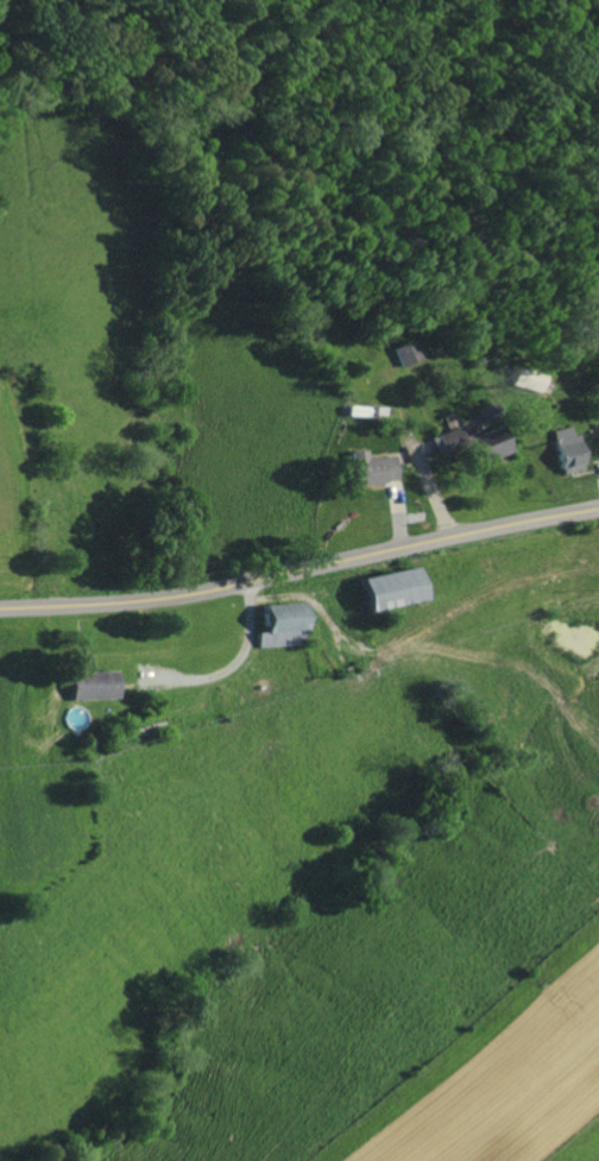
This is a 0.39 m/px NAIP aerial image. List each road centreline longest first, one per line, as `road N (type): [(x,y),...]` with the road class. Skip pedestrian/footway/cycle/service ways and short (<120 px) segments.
road 1 (secondary): [(0,604),(159,593),(598,505)]

